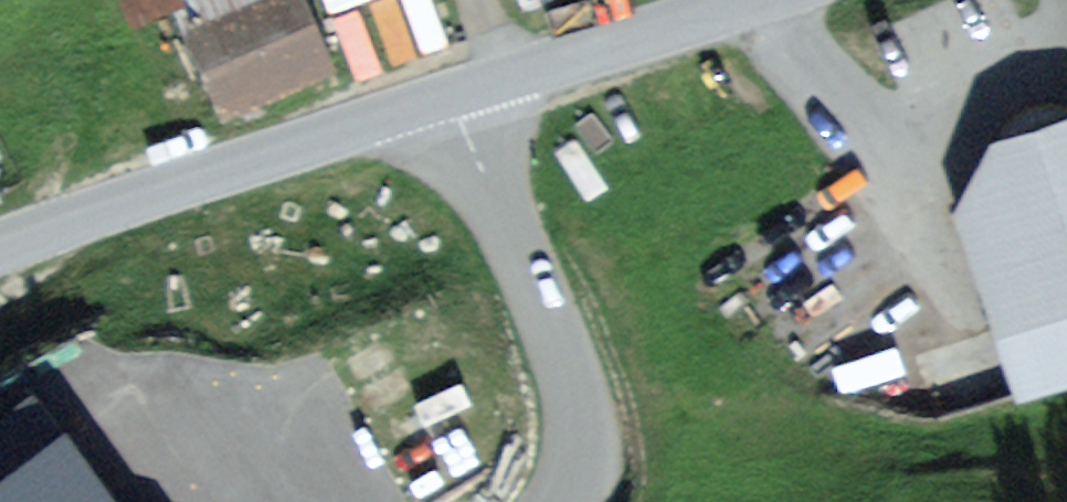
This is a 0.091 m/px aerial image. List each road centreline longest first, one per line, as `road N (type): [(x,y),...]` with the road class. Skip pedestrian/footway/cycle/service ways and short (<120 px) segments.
road 1 (tertiary): [(450,94),(0,245)]
road 2 (residential): [(450,94),(567,367),(579,439),(563,501)]
road 3 (tertiary): [(739,0),(450,94)]

